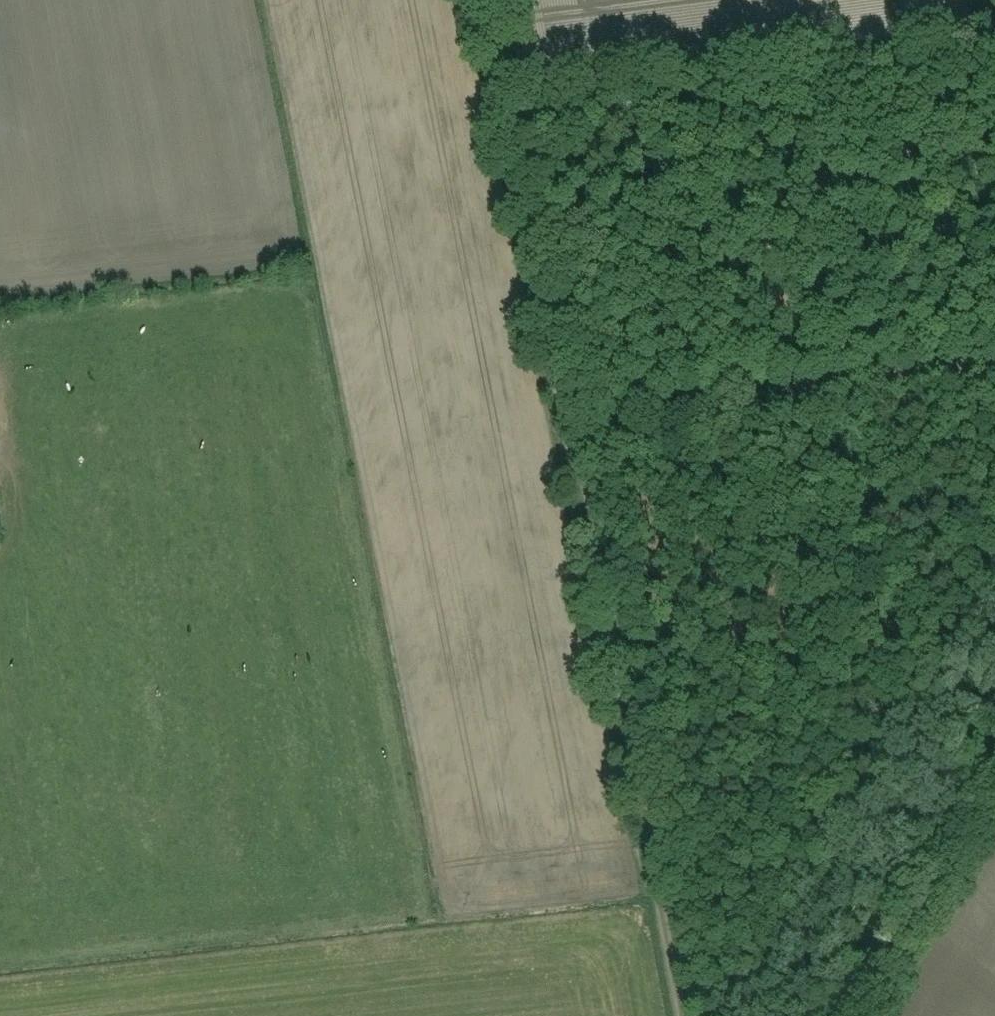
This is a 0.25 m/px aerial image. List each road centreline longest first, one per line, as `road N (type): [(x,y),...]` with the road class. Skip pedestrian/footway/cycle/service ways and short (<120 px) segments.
road 1 (track): [(488,0),(683,1015)]

